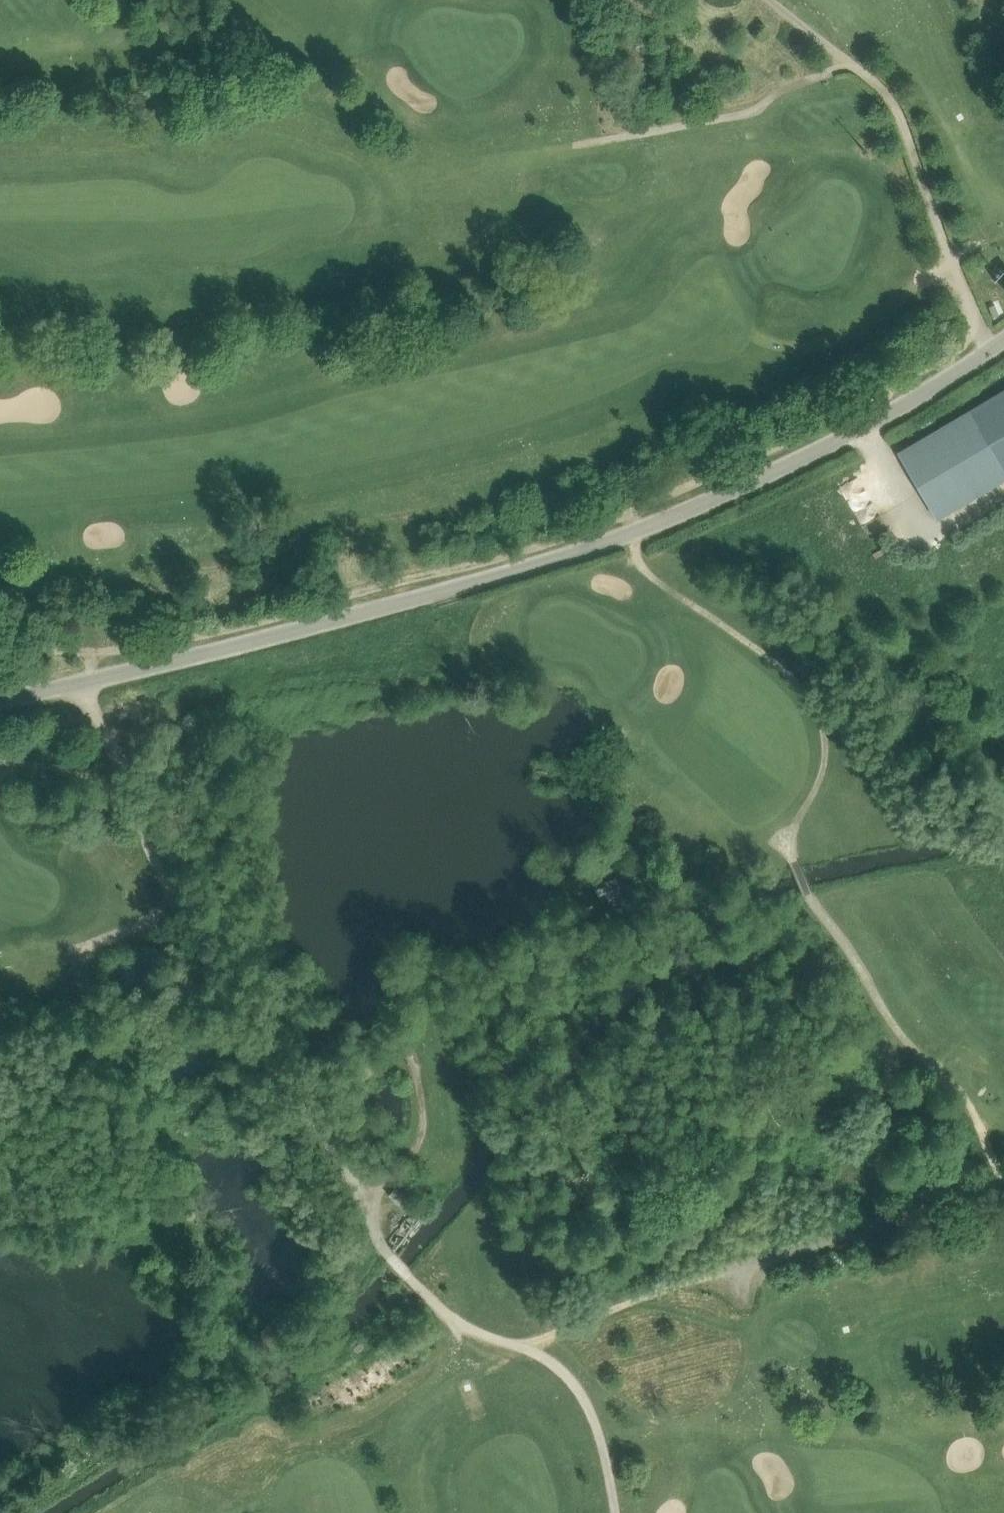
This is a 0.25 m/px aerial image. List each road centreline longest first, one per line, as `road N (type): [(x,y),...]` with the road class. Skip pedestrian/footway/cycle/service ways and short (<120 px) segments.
road 1 (unclassified): [(1003,339),(864,426),(634,530),(398,602),(0,702)]
road 2 (track): [(739,1266),(1003,1184)]

